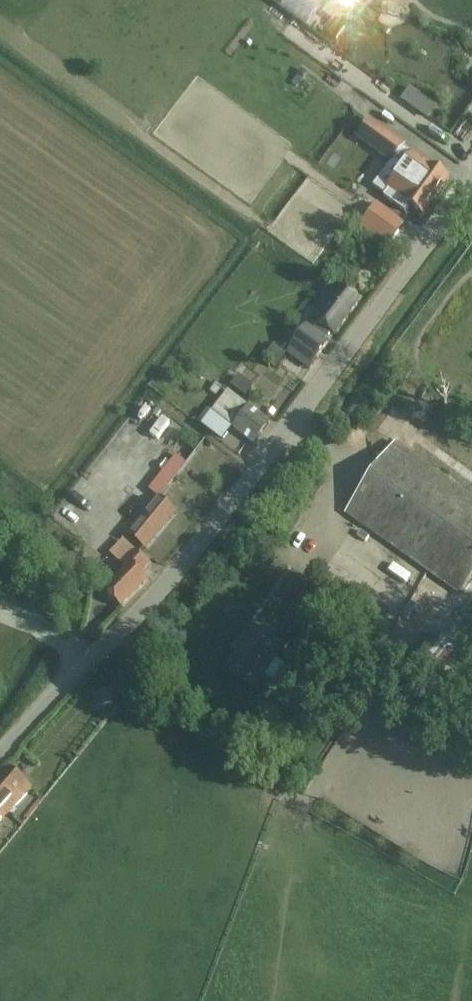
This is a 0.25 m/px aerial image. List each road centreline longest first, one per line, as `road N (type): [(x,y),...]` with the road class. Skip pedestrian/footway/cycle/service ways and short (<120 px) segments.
road 1 (unclassified): [(0,753),(198,552),(471,187)]

